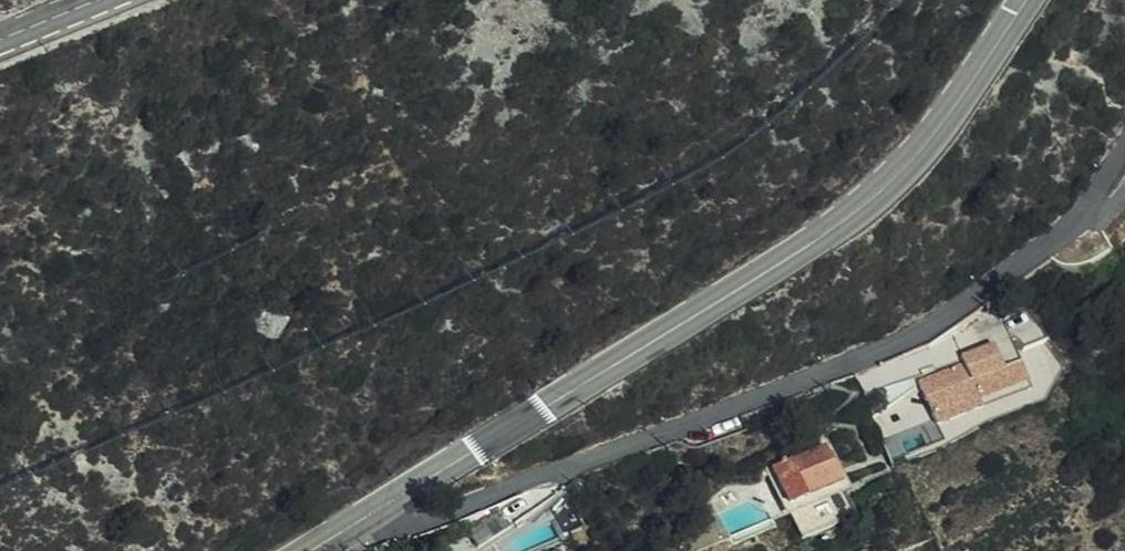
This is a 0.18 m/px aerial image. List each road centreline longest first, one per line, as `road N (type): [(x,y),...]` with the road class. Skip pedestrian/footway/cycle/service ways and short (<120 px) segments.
road 1 (residential): [(377,504),(395,525),(421,526),(884,345),(972,302),(1041,256),(1082,213),(1124,145)]
road 2 (secondary): [(377,504),(825,235),(941,124),(1025,0)]

